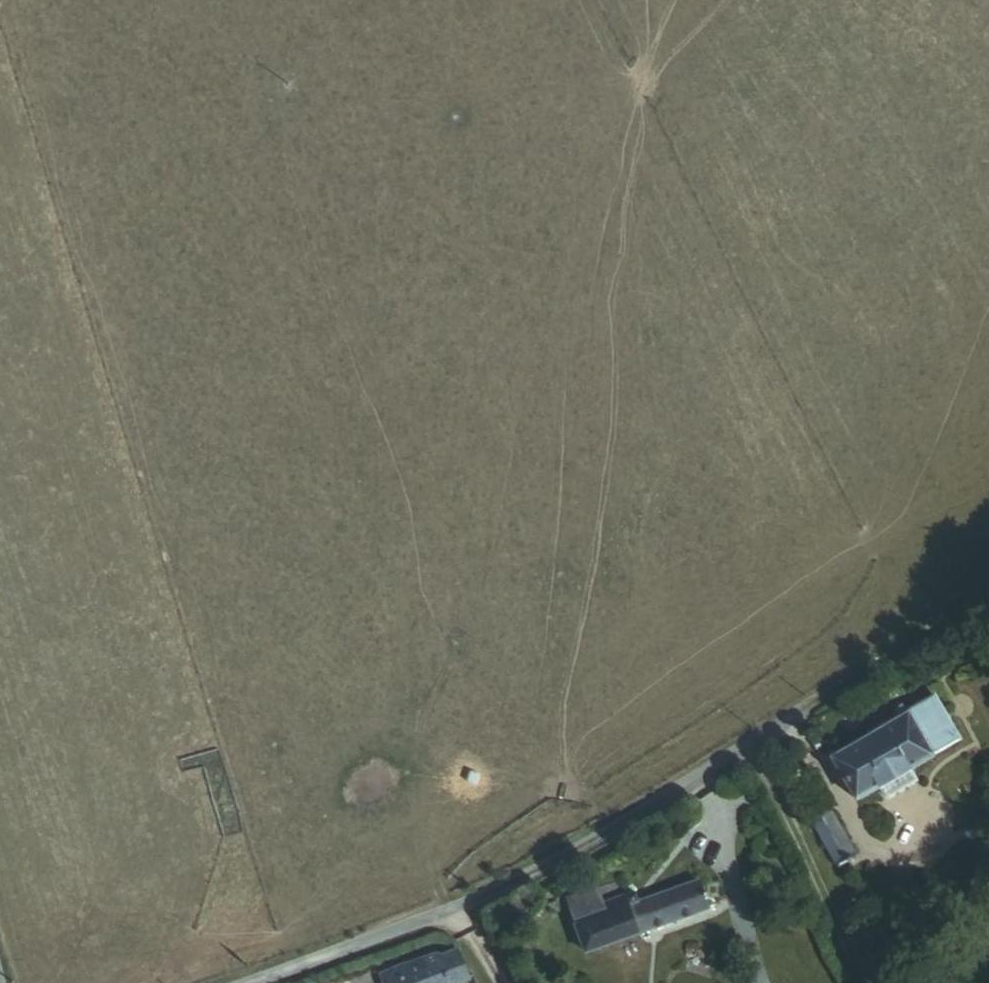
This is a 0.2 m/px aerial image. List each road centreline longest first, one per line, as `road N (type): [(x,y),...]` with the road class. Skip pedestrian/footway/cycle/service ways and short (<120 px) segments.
road 1 (unclassified): [(256,982),(464,911),(678,798),(856,678)]

